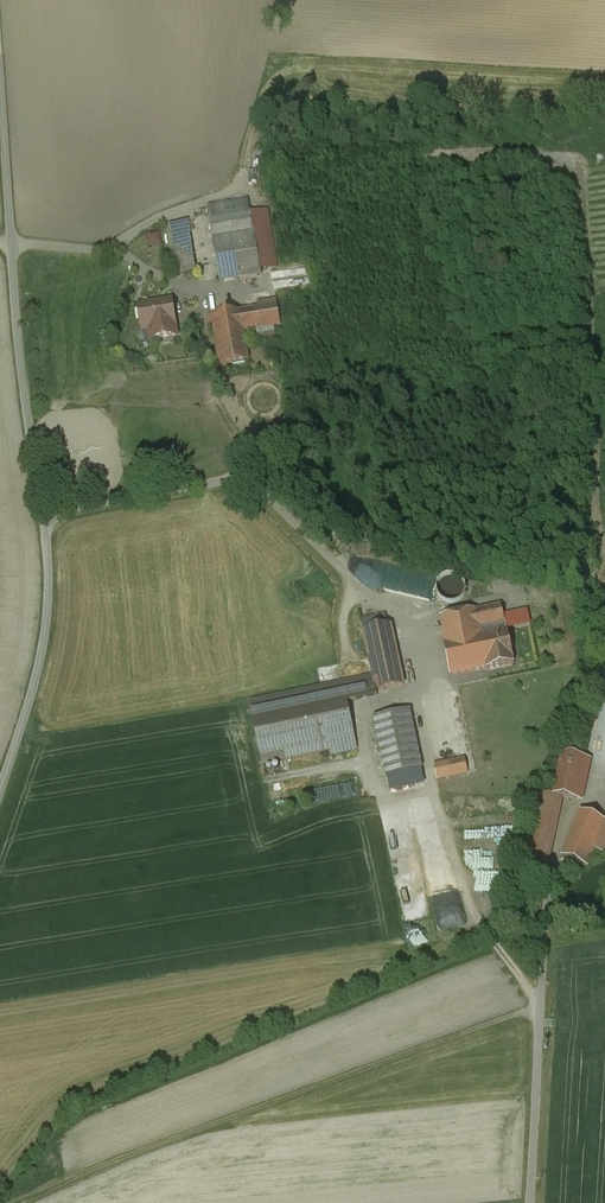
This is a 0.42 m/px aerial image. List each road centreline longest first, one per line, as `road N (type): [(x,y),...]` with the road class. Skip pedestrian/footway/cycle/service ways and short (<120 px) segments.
road 1 (unclassified): [(0,795),(40,663),(48,561),(21,366),(0,81)]
road 2 (track): [(542,1010),(147,1147),(22,1202)]

